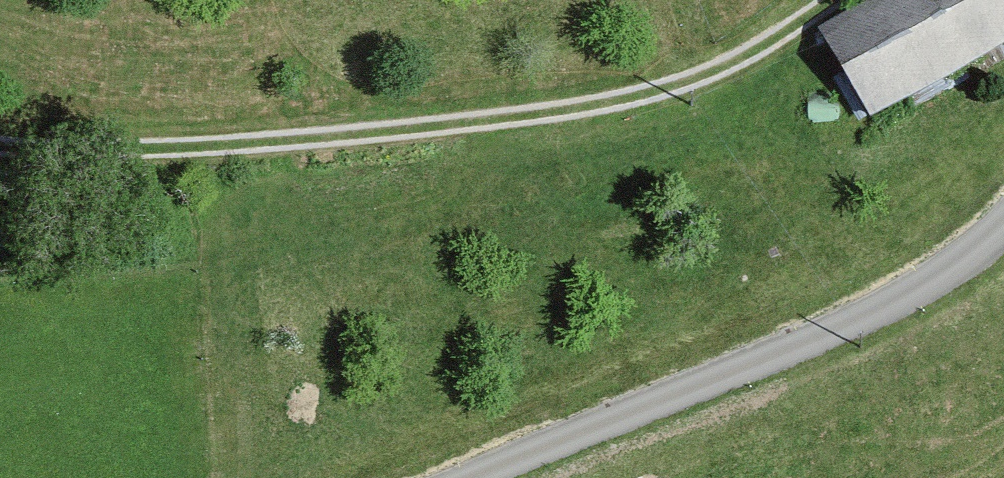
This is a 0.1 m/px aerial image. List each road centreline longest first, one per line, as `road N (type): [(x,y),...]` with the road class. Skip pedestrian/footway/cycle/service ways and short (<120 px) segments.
road 1 (track): [(0,144),(234,144),(532,116),(662,88),(751,53),(836,0)]
road 2 (residential): [(461,477),(859,317),(964,252),(1003,212)]

